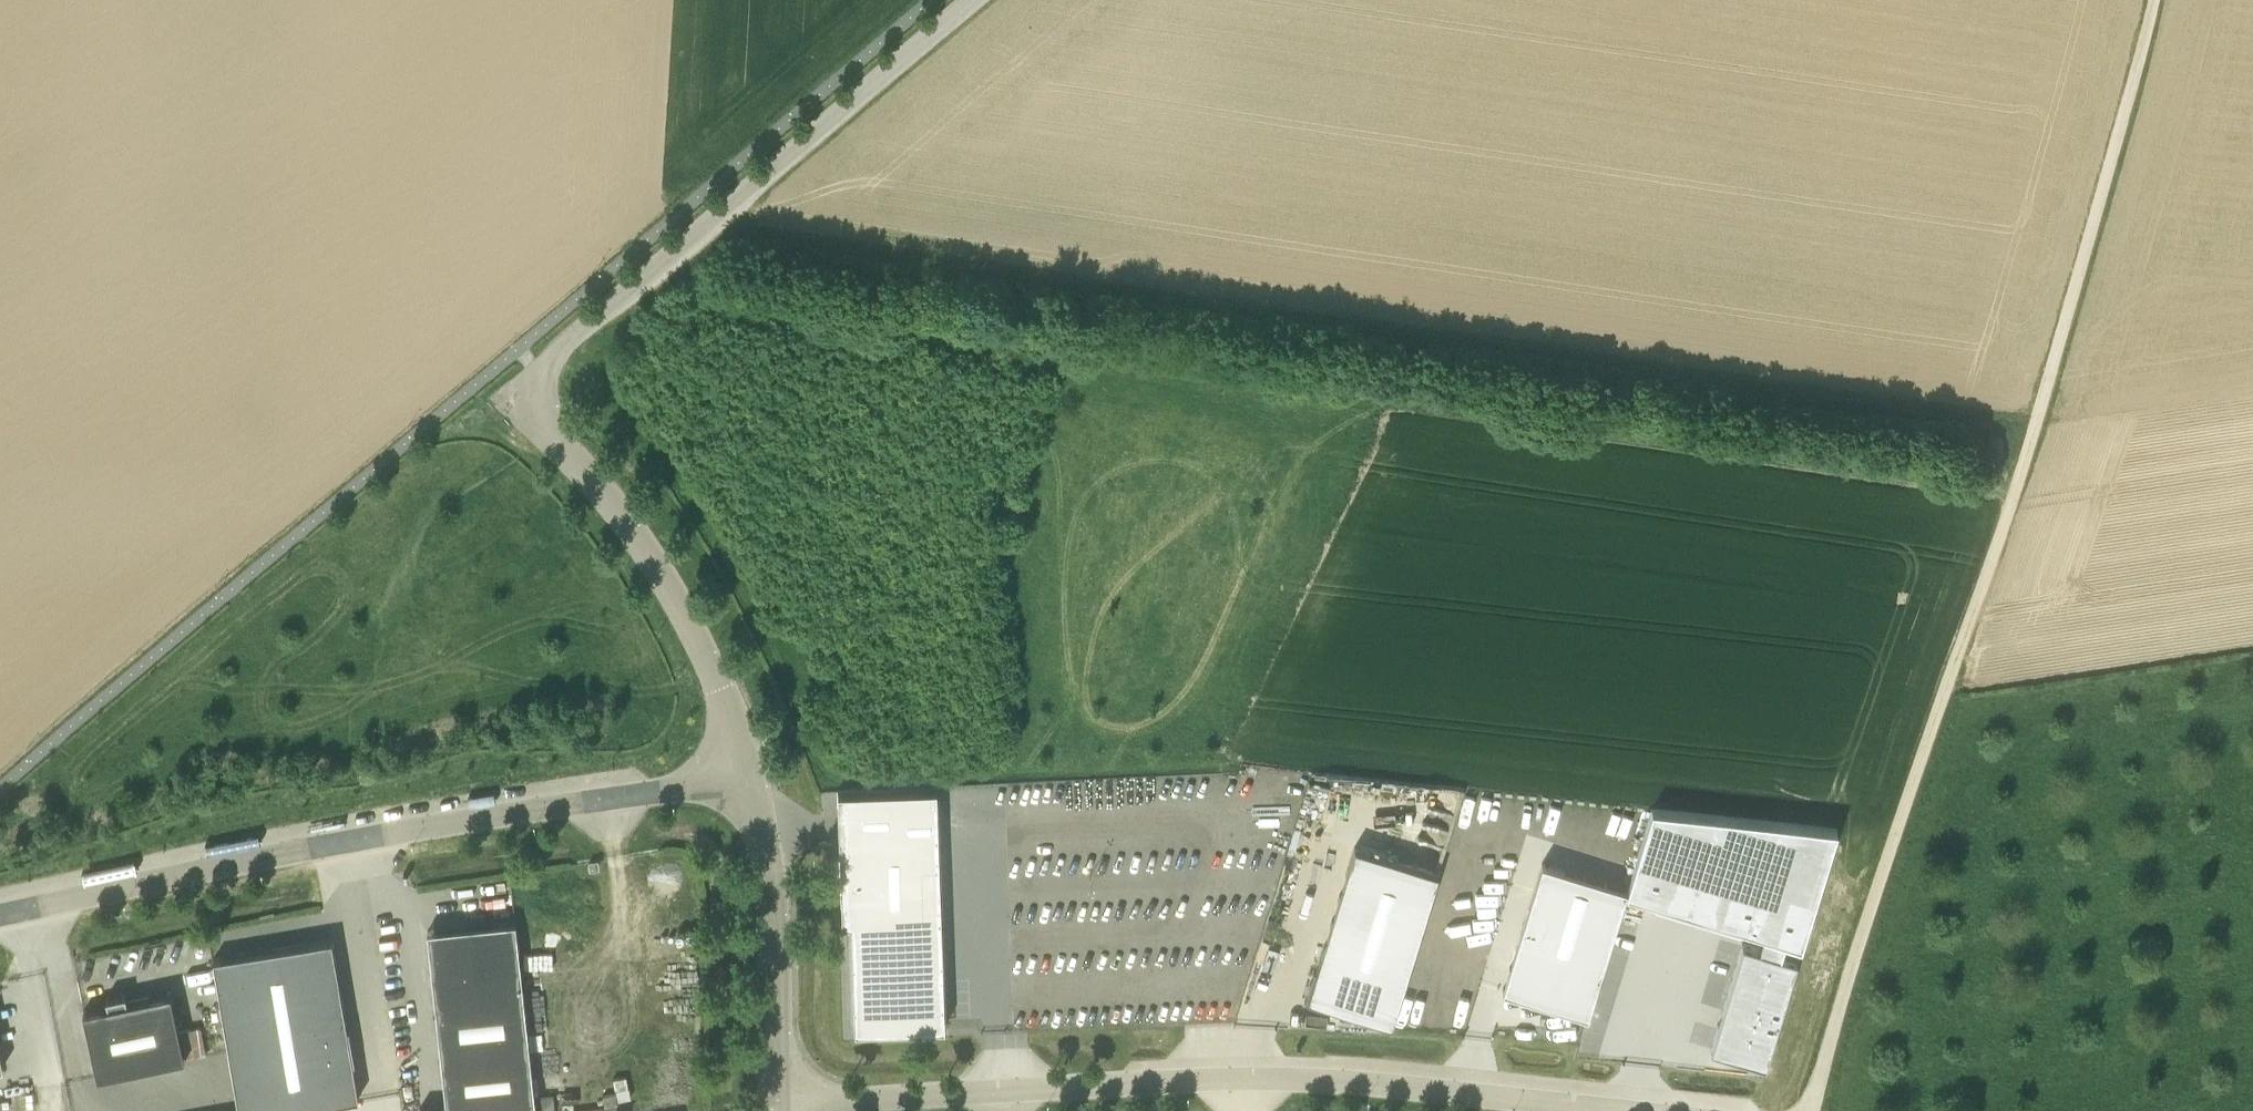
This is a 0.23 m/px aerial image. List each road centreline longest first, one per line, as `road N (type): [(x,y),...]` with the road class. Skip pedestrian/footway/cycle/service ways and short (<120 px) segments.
road 1 (track): [(1811,1110),(1870,905),(2030,446),(2152,0)]
road 2 (tertiary): [(751,778),(703,651),(661,575),(546,435),(536,399),(540,372),(972,0)]
road 3 (unclassified): [(777,1100),(1248,1076),(1637,1110)]
road 4 (unclassified): [(0,913),(411,829),(751,778)]
road 5 (tertiary): [(777,1100),(769,882),(751,778)]

